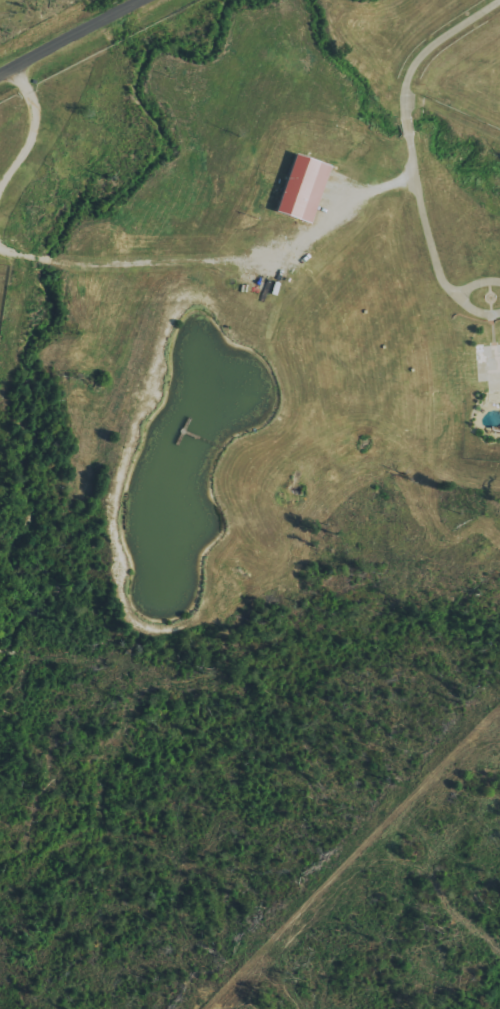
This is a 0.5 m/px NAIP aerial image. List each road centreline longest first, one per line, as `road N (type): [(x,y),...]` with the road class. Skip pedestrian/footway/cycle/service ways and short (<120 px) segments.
road 1 (residential): [(0,68),(137,0)]

